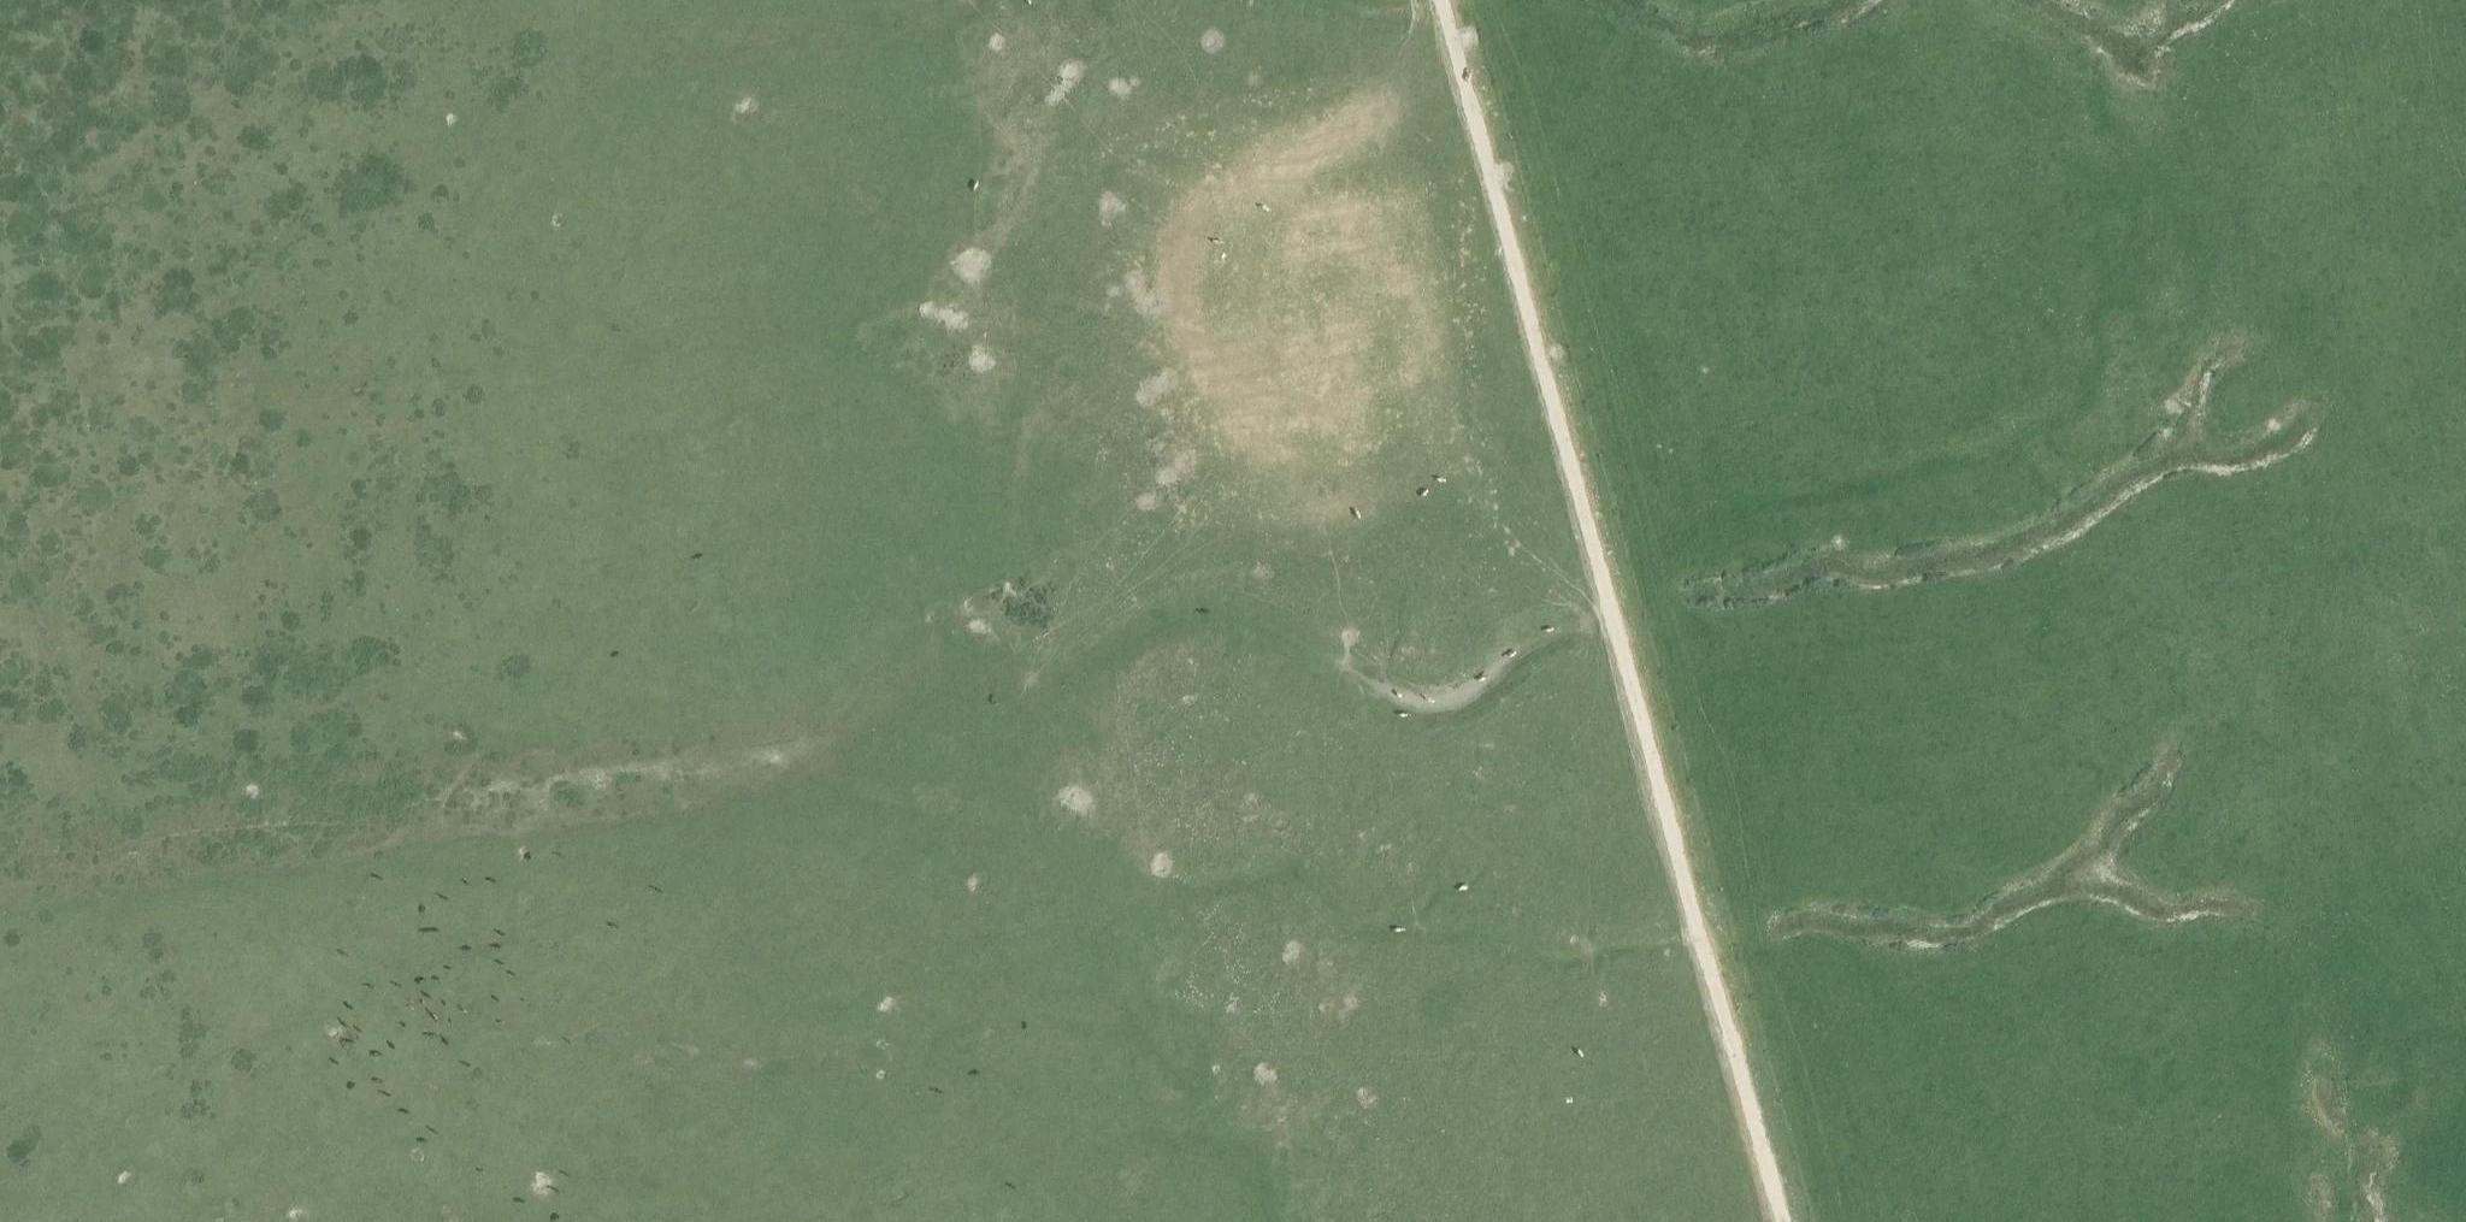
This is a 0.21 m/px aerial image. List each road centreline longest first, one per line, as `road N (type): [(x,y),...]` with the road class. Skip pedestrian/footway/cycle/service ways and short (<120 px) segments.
road 1 (track): [(1452,0),(1785,1221)]

